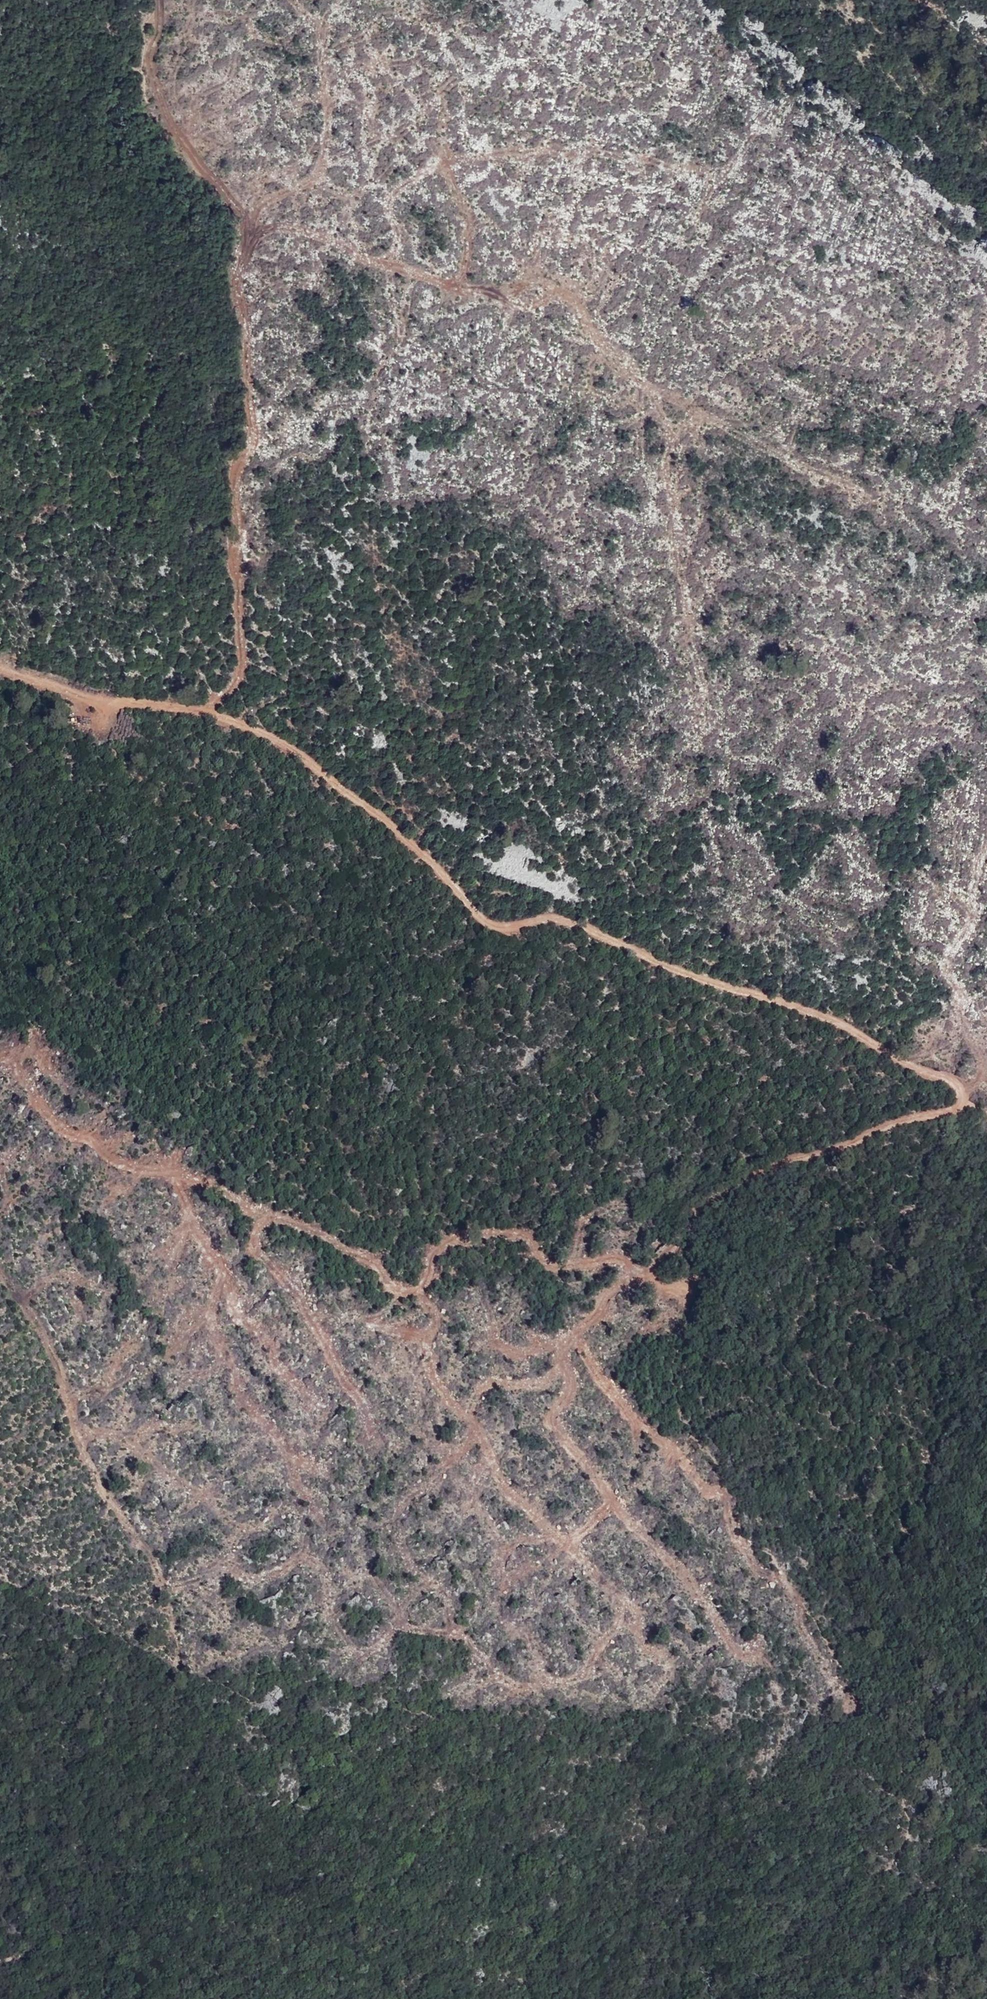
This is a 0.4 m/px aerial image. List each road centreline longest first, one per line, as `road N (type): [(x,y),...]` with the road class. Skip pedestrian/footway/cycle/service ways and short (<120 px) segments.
road 1 (track): [(0,674),(256,725),(389,819),(507,929),(561,920),(634,953),(826,1014),(956,1084),(969,1104)]
road 2 (track): [(969,1104),(736,1182),(679,1244)]

